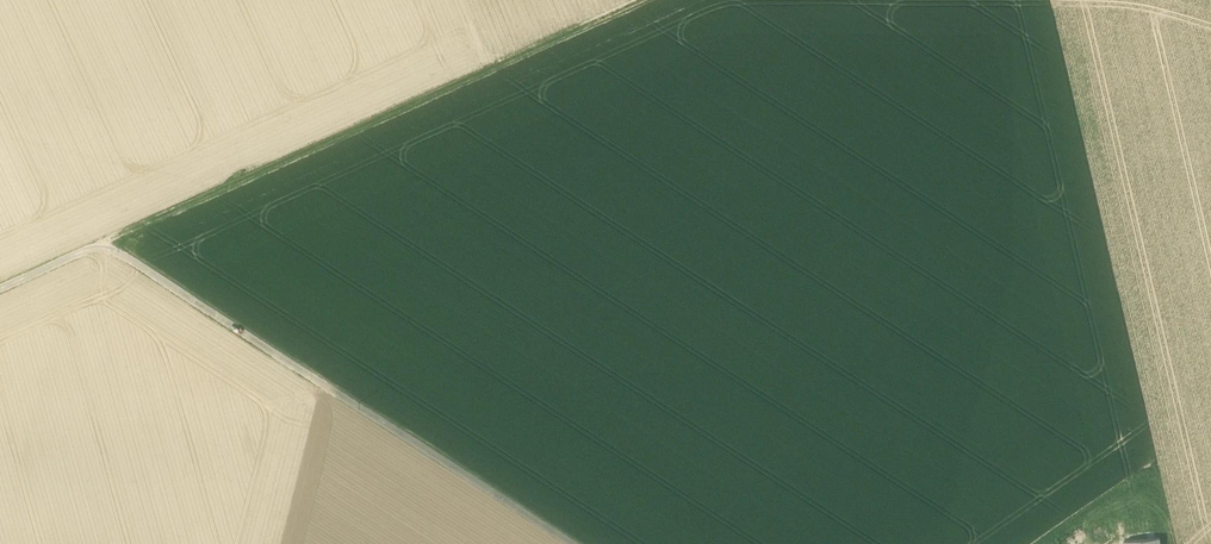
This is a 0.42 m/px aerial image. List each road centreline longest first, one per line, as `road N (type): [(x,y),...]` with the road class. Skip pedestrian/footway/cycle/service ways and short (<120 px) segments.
road 1 (unclassified): [(0,288),(103,242),(572,543)]
road 2 (track): [(643,0),(103,242)]

